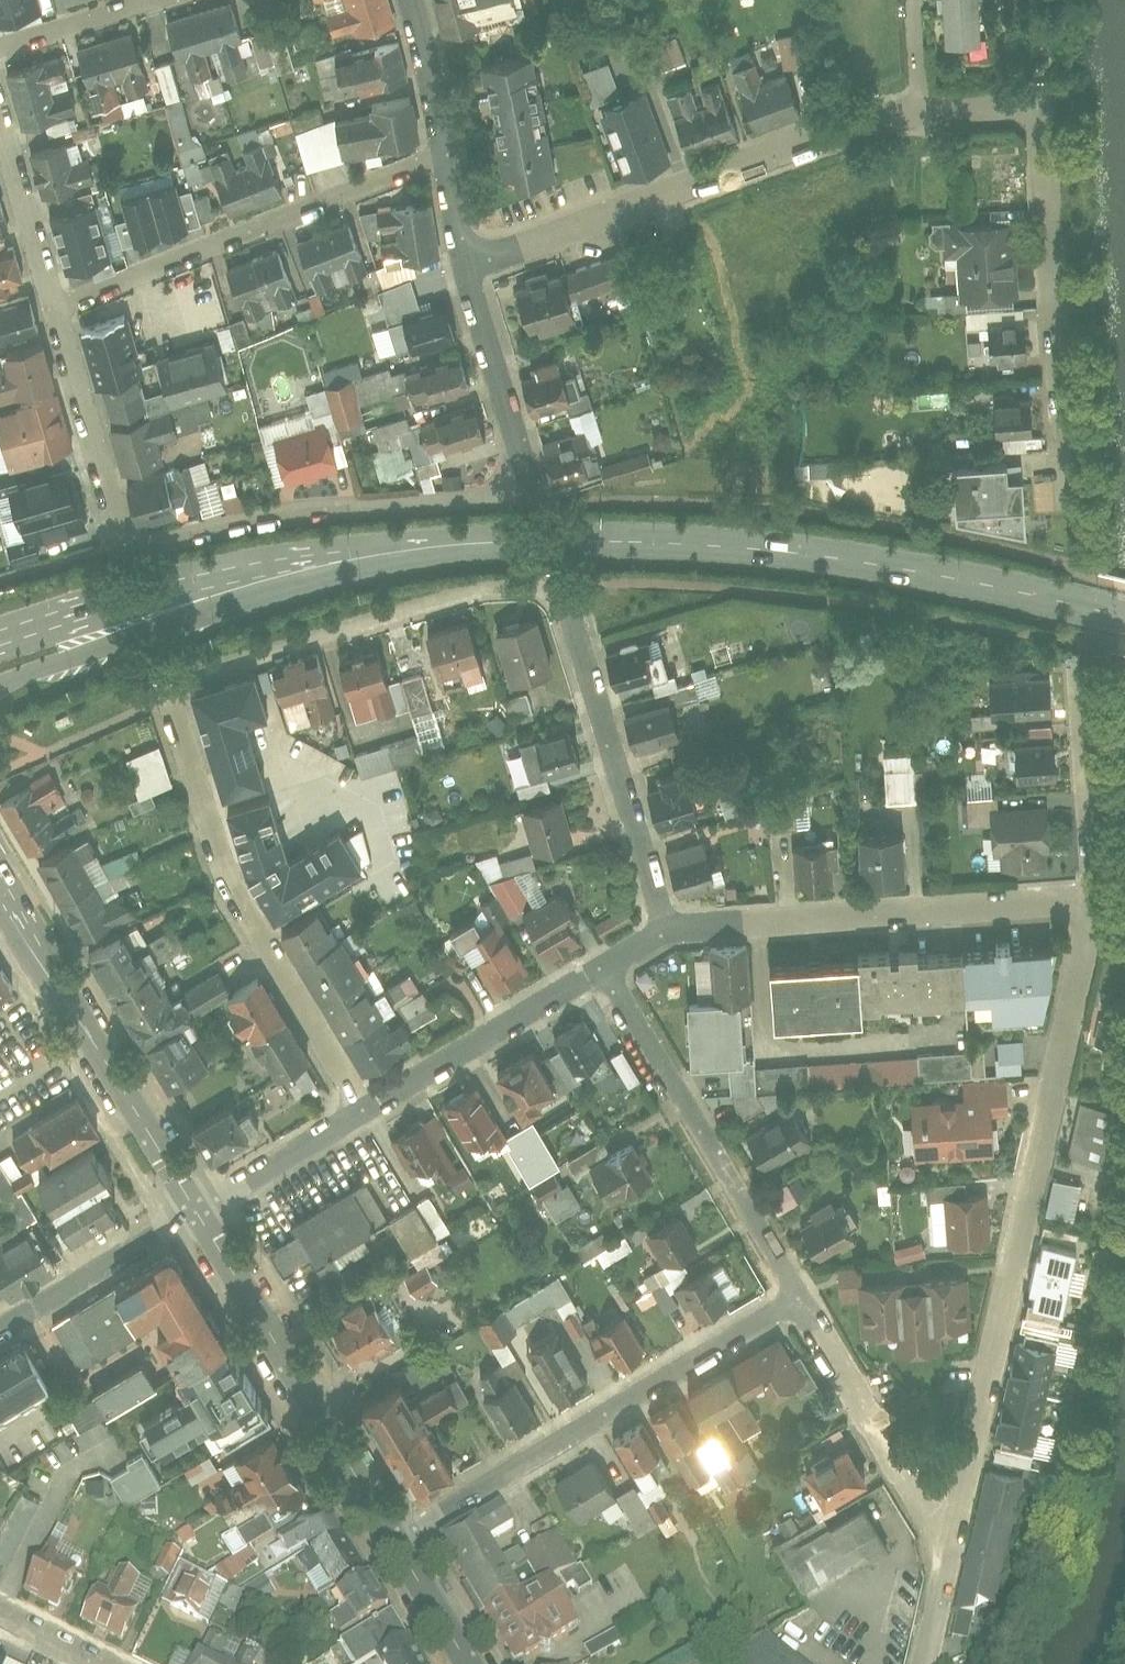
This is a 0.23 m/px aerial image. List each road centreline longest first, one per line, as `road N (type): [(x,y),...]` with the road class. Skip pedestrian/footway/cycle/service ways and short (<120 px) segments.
road 1 (residential): [(670,932),(565,588),(481,594),(183,679),(171,702),(218,864),(364,1111)]
road 2 (tertiary): [(1124,615),(869,561),(595,540),(458,542),(251,581),(0,660)]
road 3 (residential): [(954,1549),(1070,1041),(1087,906)]
road 4 (residential): [(928,115),(1049,110),(1077,478)]
road 5 (residential): [(469,264),(851,129),(928,115)]
road 6 (residential): [(395,1537),(804,1299)]
road 7 (residential): [(52,310),(441,157)]
road 8 (residential): [(1087,906),(670,932)]
road 9 (tertiary): [(197,1212),(0,879)]
road 10 (residential): [(606,967),(804,1299)]
road 11 (tertiary): [(395,1537),(197,1212)]
road 12 (residential): [(804,1299),(954,1549)]
road 13 (residential): [(606,967),(364,1111)]
road 14 (residential): [(1087,906),(1064,636)]
road 15 (residential): [(469,264),(535,500)]
road 16 (residential): [(52,310),(125,542)]
road 17 (residential): [(197,1212),(0,1331)]
road 18 (residential): [(364,1111),(197,1212)]
road 19 (residential): [(0,123),(52,310)]
road 20 (residential): [(398,0),(441,157)]
road 21 (residential): [(0,47),(153,0)]
road 22 (tertiary): [(471,1663),(395,1537)]

